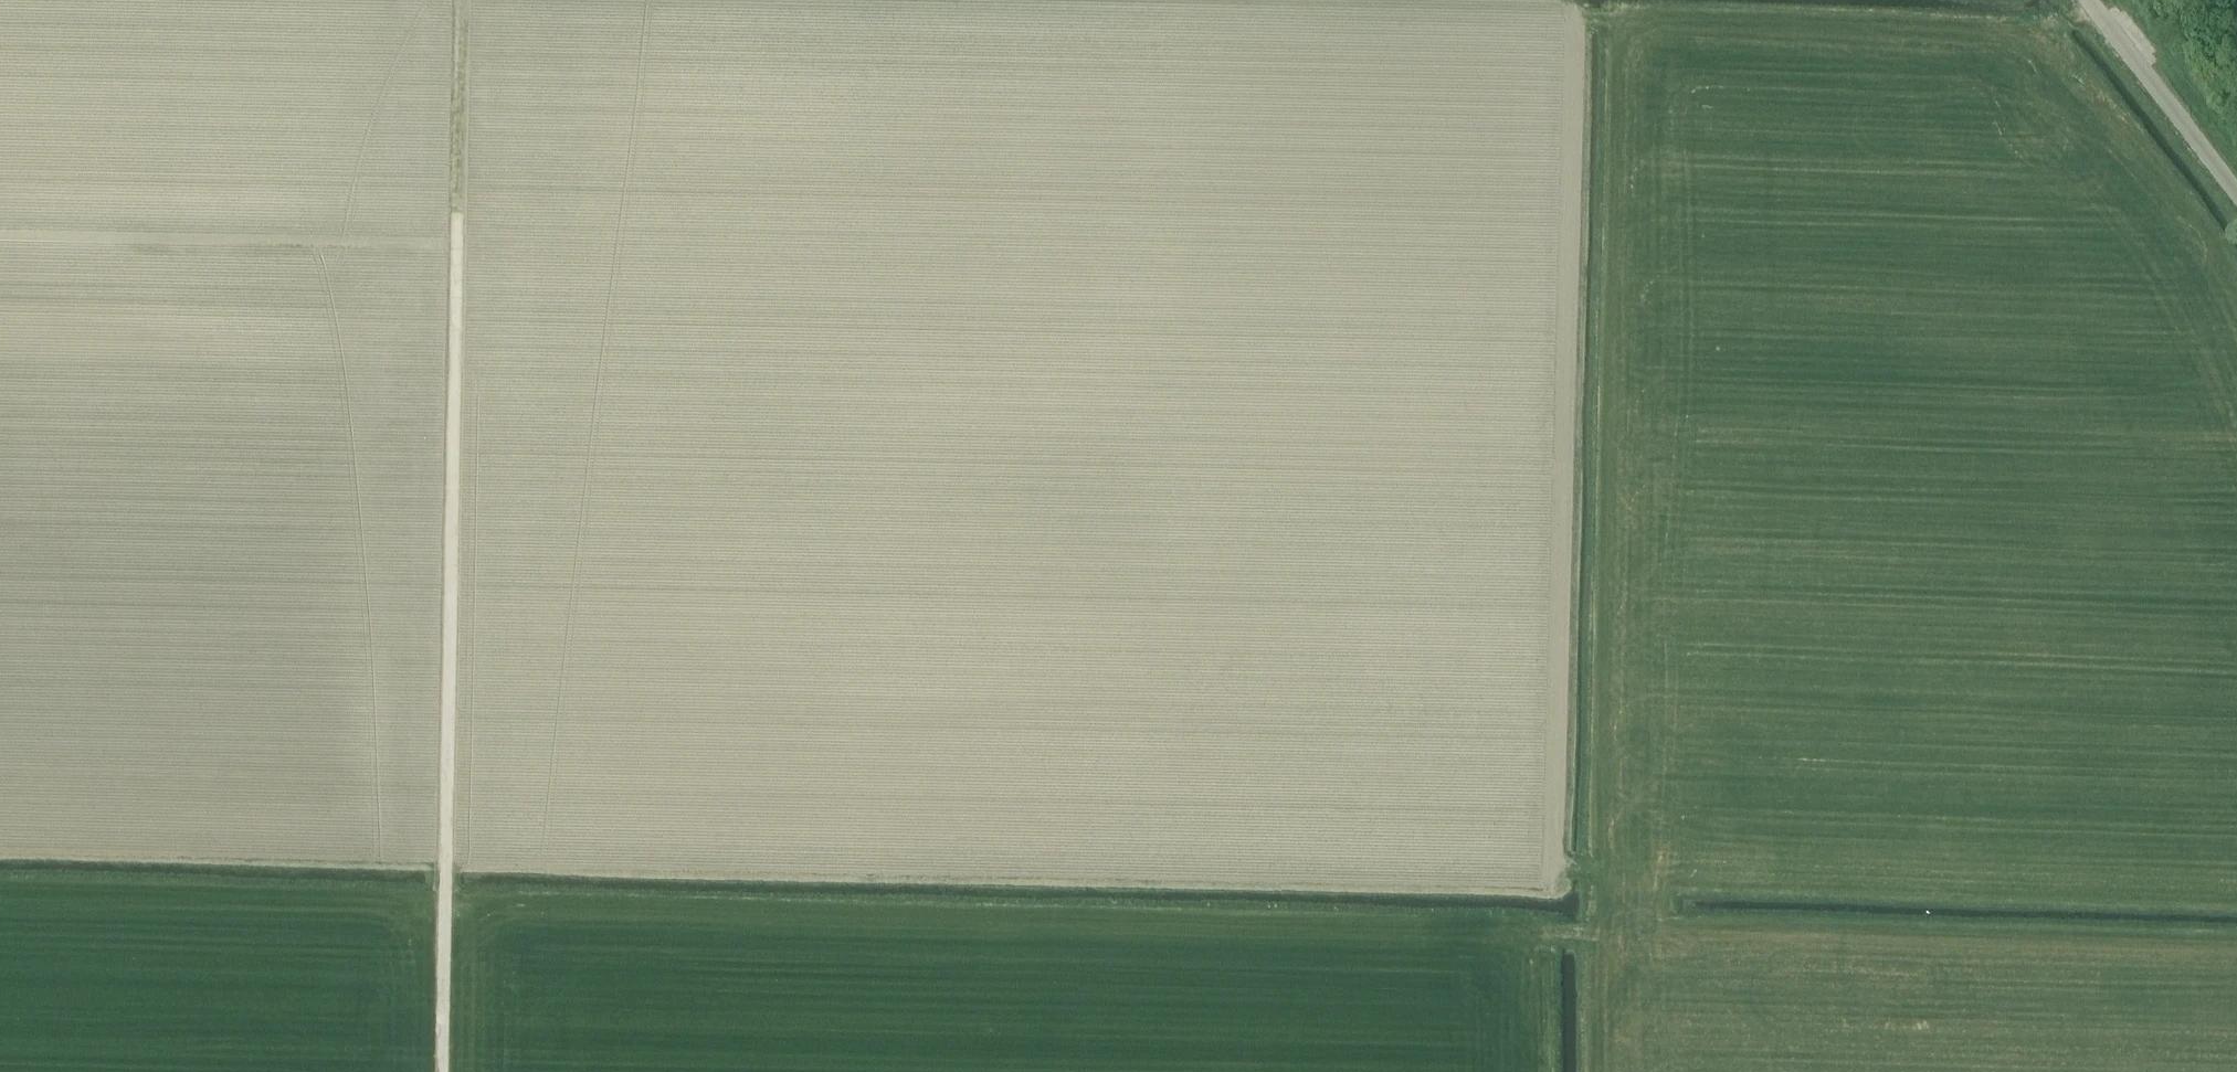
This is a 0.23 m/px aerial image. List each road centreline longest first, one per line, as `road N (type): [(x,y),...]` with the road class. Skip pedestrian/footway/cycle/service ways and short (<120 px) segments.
road 1 (track): [(457,219),(442,1071)]
road 2 (unclassified): [(2236,193),(2089,0)]

